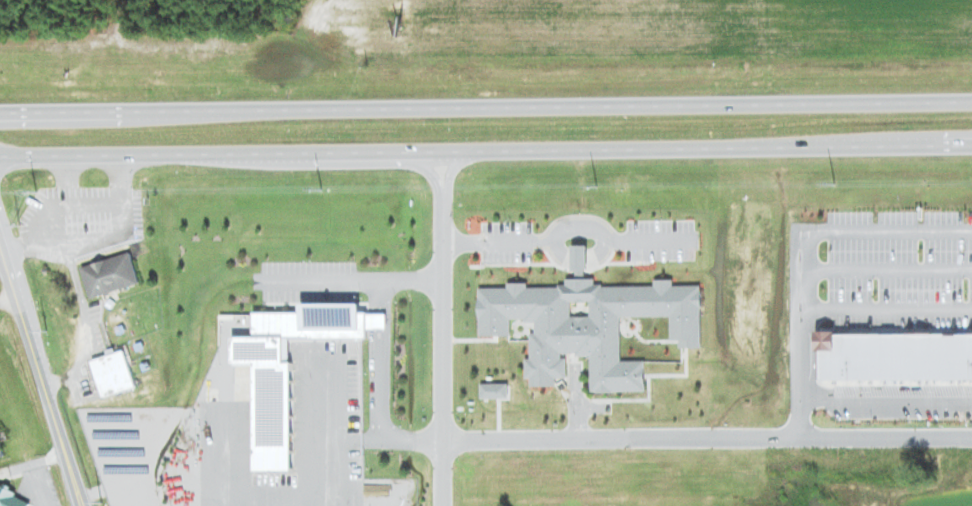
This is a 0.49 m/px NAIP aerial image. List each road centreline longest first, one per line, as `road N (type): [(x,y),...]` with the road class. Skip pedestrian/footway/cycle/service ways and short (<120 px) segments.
road 1 (trunk): [(0,156),(971,144)]
road 2 (trunk): [(971,102),(0,113)]
road 3 (tertiary): [(83,505),(0,250)]

